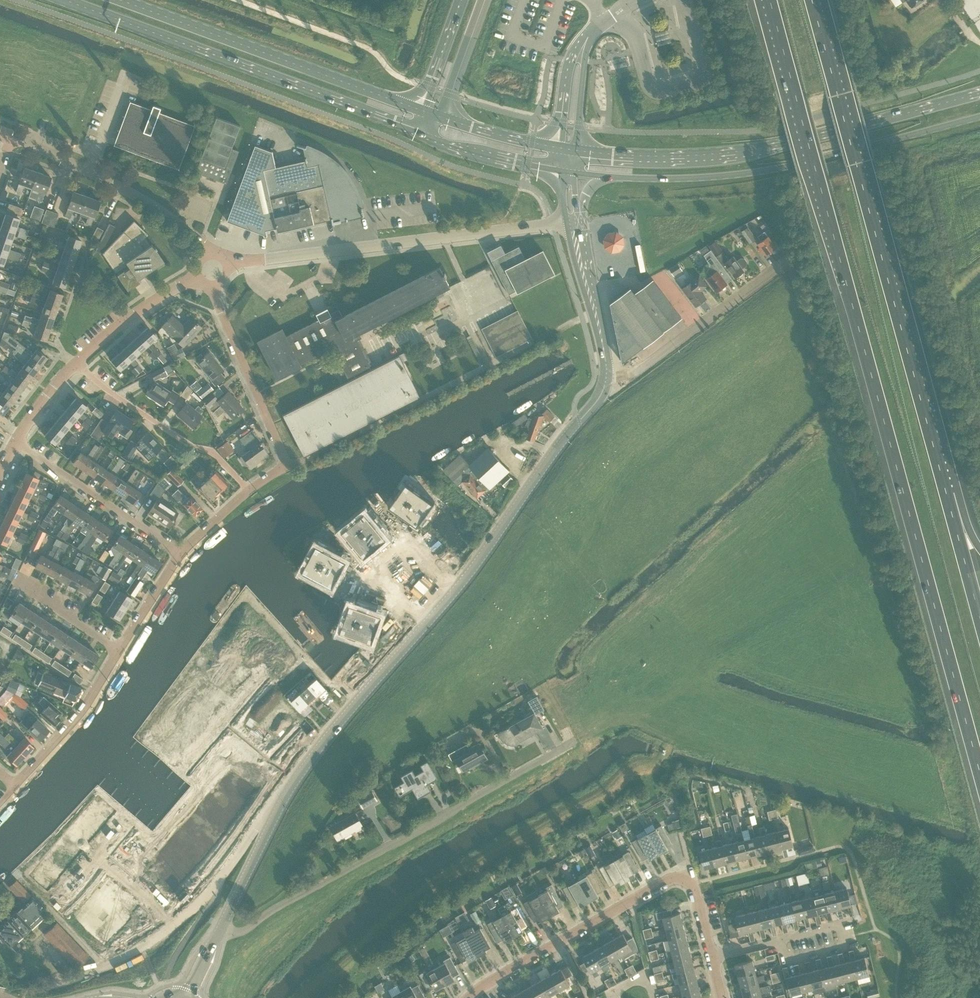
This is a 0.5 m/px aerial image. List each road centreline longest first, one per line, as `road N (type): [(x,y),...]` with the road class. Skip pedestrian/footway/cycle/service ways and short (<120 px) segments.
road 1 (motorway): [(770,0),(979,769)]
road 2 (motorway): [(947,493),(811,0)]
road 3 (primary): [(979,93),(733,152),(576,150)]
road 4 (residential): [(220,928),(248,928),(575,739)]
road 5 (primary): [(63,0),(425,134)]
road 6 (primary): [(607,176),(779,168),(979,116)]
road 7 (unclassified): [(216,264),(573,222)]
road 8 (residential): [(468,997),(673,878),(694,889),(711,956)]
road 9 (primary): [(424,111),(122,0)]
road 10 (secondary): [(453,592),(598,398),(606,373)]
road 11 (residential): [(249,492),(287,466),(205,270)]
road 12 (unclassified): [(216,264),(157,209),(11,136)]
road 13 (residential): [(249,492),(217,453),(186,445),(75,363)]
road 14 (unclassified): [(606,373),(641,368),(788,259)]
road 15 (secondary): [(292,785),(422,627)]
road 16 (residential): [(180,556),(15,441)]
road 17 (residential): [(15,789),(75,724),(121,653)]
road 18 (residential): [(780,939),(843,923),(848,945),(786,961),(783,950)]
road 19 (residential): [(75,363),(205,270)]
road 20 (secondary): [(606,373),(573,222)]
road 21 (unclassified): [(275,815),(253,828),(214,886),(174,923)]
road 22 (primary): [(425,134),(561,170)]
road 23 (unclassified): [(174,923),(124,957),(50,987)]
road 24 (motorway): [(979,616),(947,493)]
road 25 (secondary): [(220,928),(275,815)]
road 26 (primary): [(561,147),(440,116)]
road 27 (unclassified): [(592,30),(570,59),(561,147)]
road 28 (motorway): [(440,116),(480,0)]
road 29 (residential): [(121,653),(21,583)]
road 30 (unclassified): [(576,150),(592,30)]

